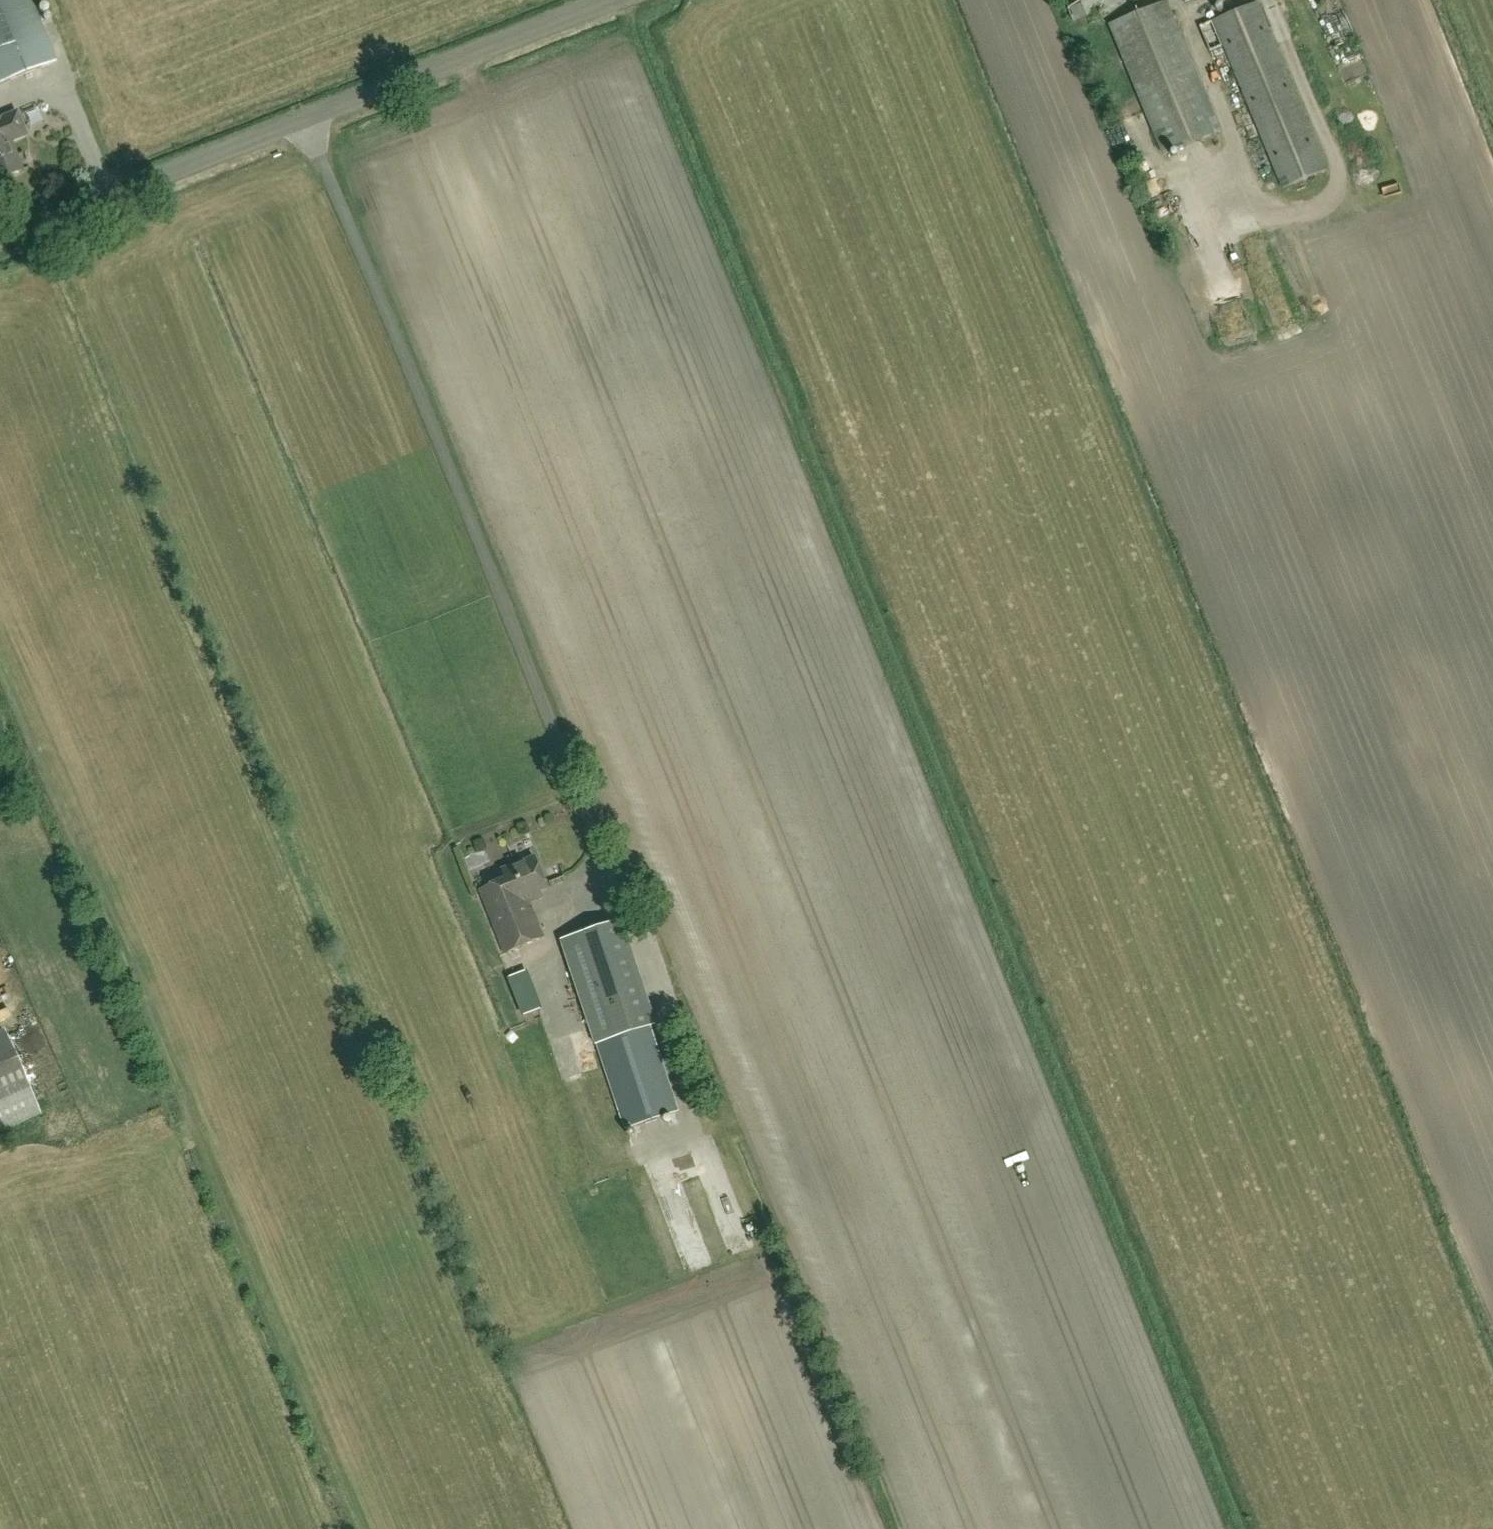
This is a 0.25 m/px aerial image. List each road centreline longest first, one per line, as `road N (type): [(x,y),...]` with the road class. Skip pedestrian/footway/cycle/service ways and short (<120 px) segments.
road 1 (unclassified): [(0,240),(612,0)]

